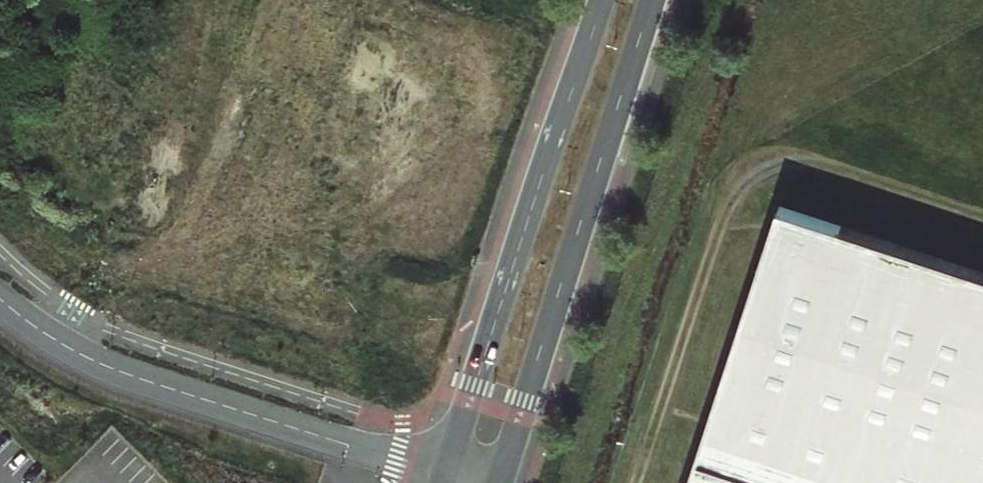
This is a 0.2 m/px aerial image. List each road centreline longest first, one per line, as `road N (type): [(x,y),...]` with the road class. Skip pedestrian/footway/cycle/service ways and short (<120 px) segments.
road 1 (primary): [(500,482),(654,0)]
road 2 (primary): [(601,0),(446,471)]
road 3 (unclassified): [(0,302),(52,341),(111,368),(446,471)]

